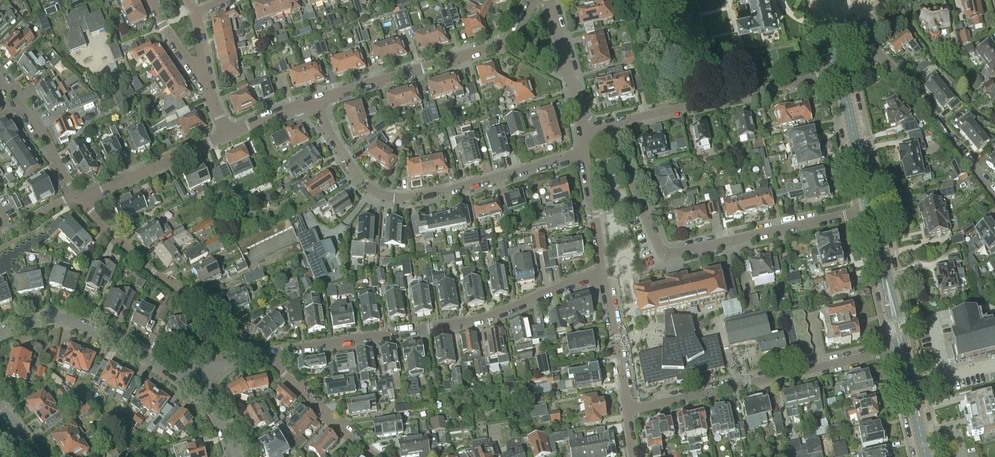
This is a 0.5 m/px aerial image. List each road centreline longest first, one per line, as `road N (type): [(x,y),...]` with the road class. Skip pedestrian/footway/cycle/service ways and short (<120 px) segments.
road 1 (residential): [(262,354),(470,321),(602,273)]
road 2 (residential): [(585,153),(395,199),(369,191),(312,102)]
road 3 (residential): [(626,411),(901,348)]
road 4 (residential): [(262,354),(78,197)]
road 5 (residential): [(605,125),(839,70)]
road 6 (residential): [(994,197),(876,48),(867,0)]
road 7 (residential): [(665,252),(870,211)]
road 8 (residential): [(312,102),(508,42)]
road 9 (residential): [(185,381),(73,326),(0,332)]
road 10 (residential): [(78,197),(225,136)]
road 11 (residential): [(377,456),(262,354)]
road 12 (tertiary): [(870,211),(839,70)]
road 13 (tertiary): [(901,348),(870,211)]
road 14 (residential): [(665,252),(605,125)]
road 15 (residential): [(78,197),(58,177),(15,93),(0,84)]
road 16 (residential): [(626,411),(602,273)]
road 17 (residential): [(602,273),(585,153)]

